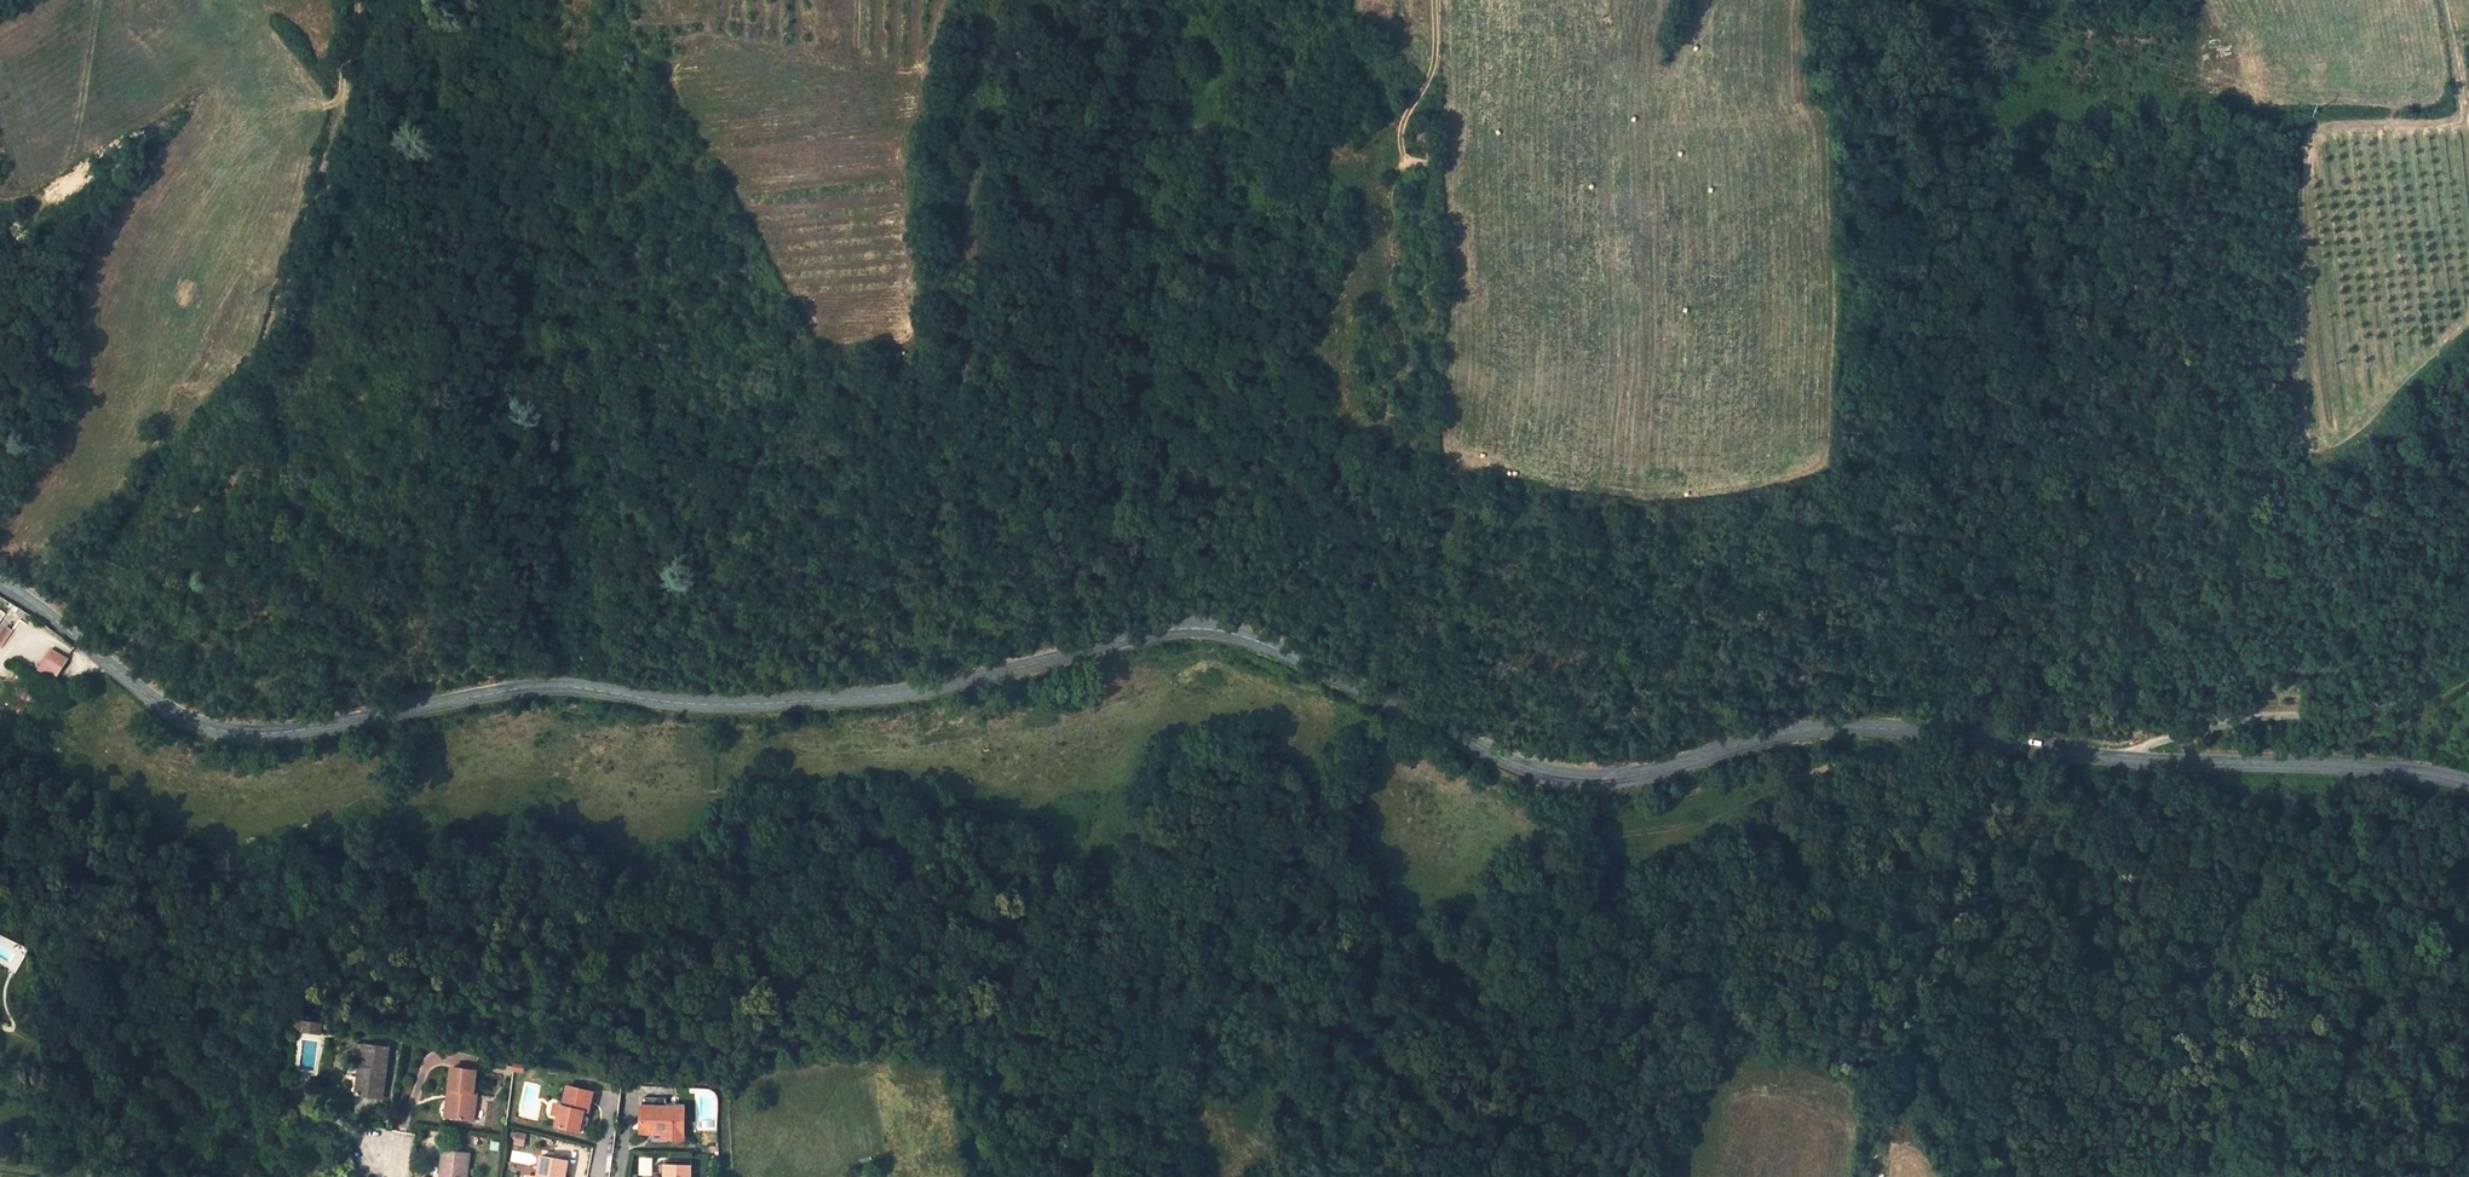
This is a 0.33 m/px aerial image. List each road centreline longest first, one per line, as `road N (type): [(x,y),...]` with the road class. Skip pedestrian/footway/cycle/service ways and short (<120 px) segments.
road 1 (tertiary): [(2123,757),(1822,729),(1623,782),(1536,780),(1225,634),(1185,632),(915,695),(706,708),(536,690),(284,739),(209,729),(0,588)]
road 2 (unclassified): [(2123,757),(2240,718),(2375,713),(2409,702),(2468,662)]
road 3 (tertiary): [(2468,787),(2442,778),(2123,757)]
road 4 (track): [(1430,0),(1434,71),(1401,126),(1402,151),(1419,165)]

